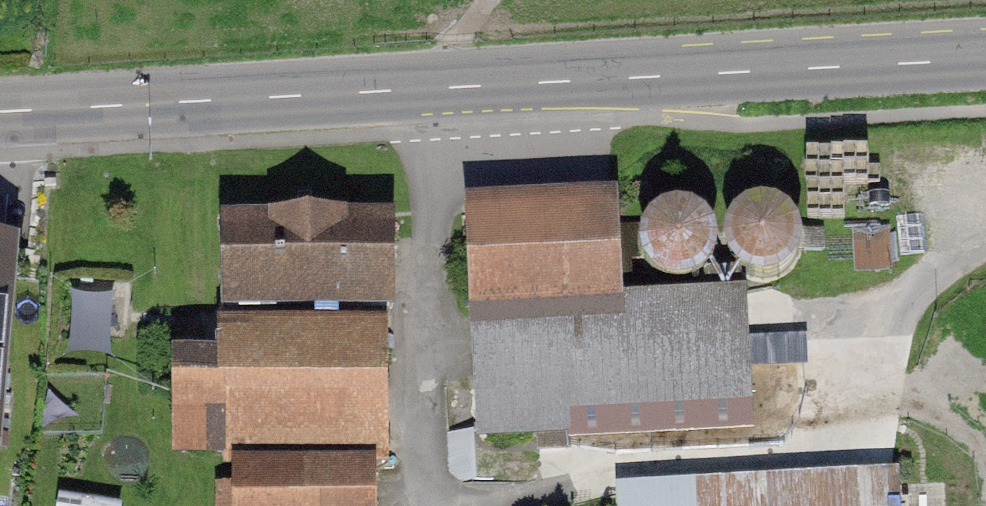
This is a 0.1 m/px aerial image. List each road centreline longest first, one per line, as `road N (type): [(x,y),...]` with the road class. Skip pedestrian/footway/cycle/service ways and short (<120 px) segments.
road 1 (primary): [(0,111),(985,59)]

